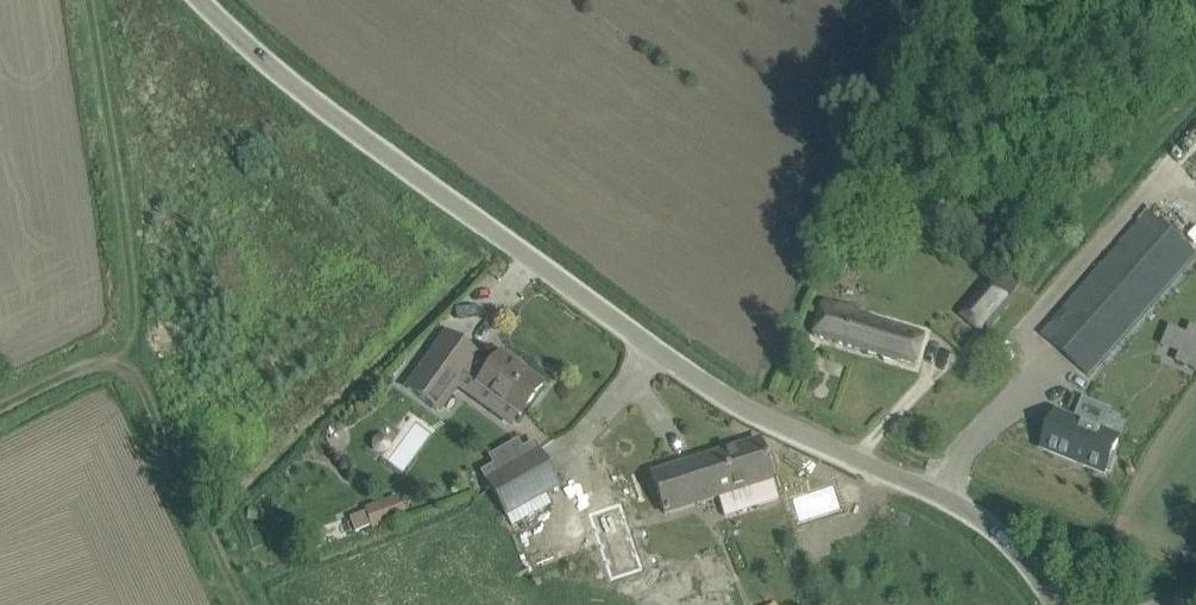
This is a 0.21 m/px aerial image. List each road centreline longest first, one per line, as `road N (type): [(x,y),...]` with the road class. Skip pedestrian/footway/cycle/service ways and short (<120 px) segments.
road 1 (unclassified): [(1052,604),(1021,552),(932,478),(853,441),(757,414),(658,367),(204,0)]
road 2 (track): [(241,604),(106,339)]

